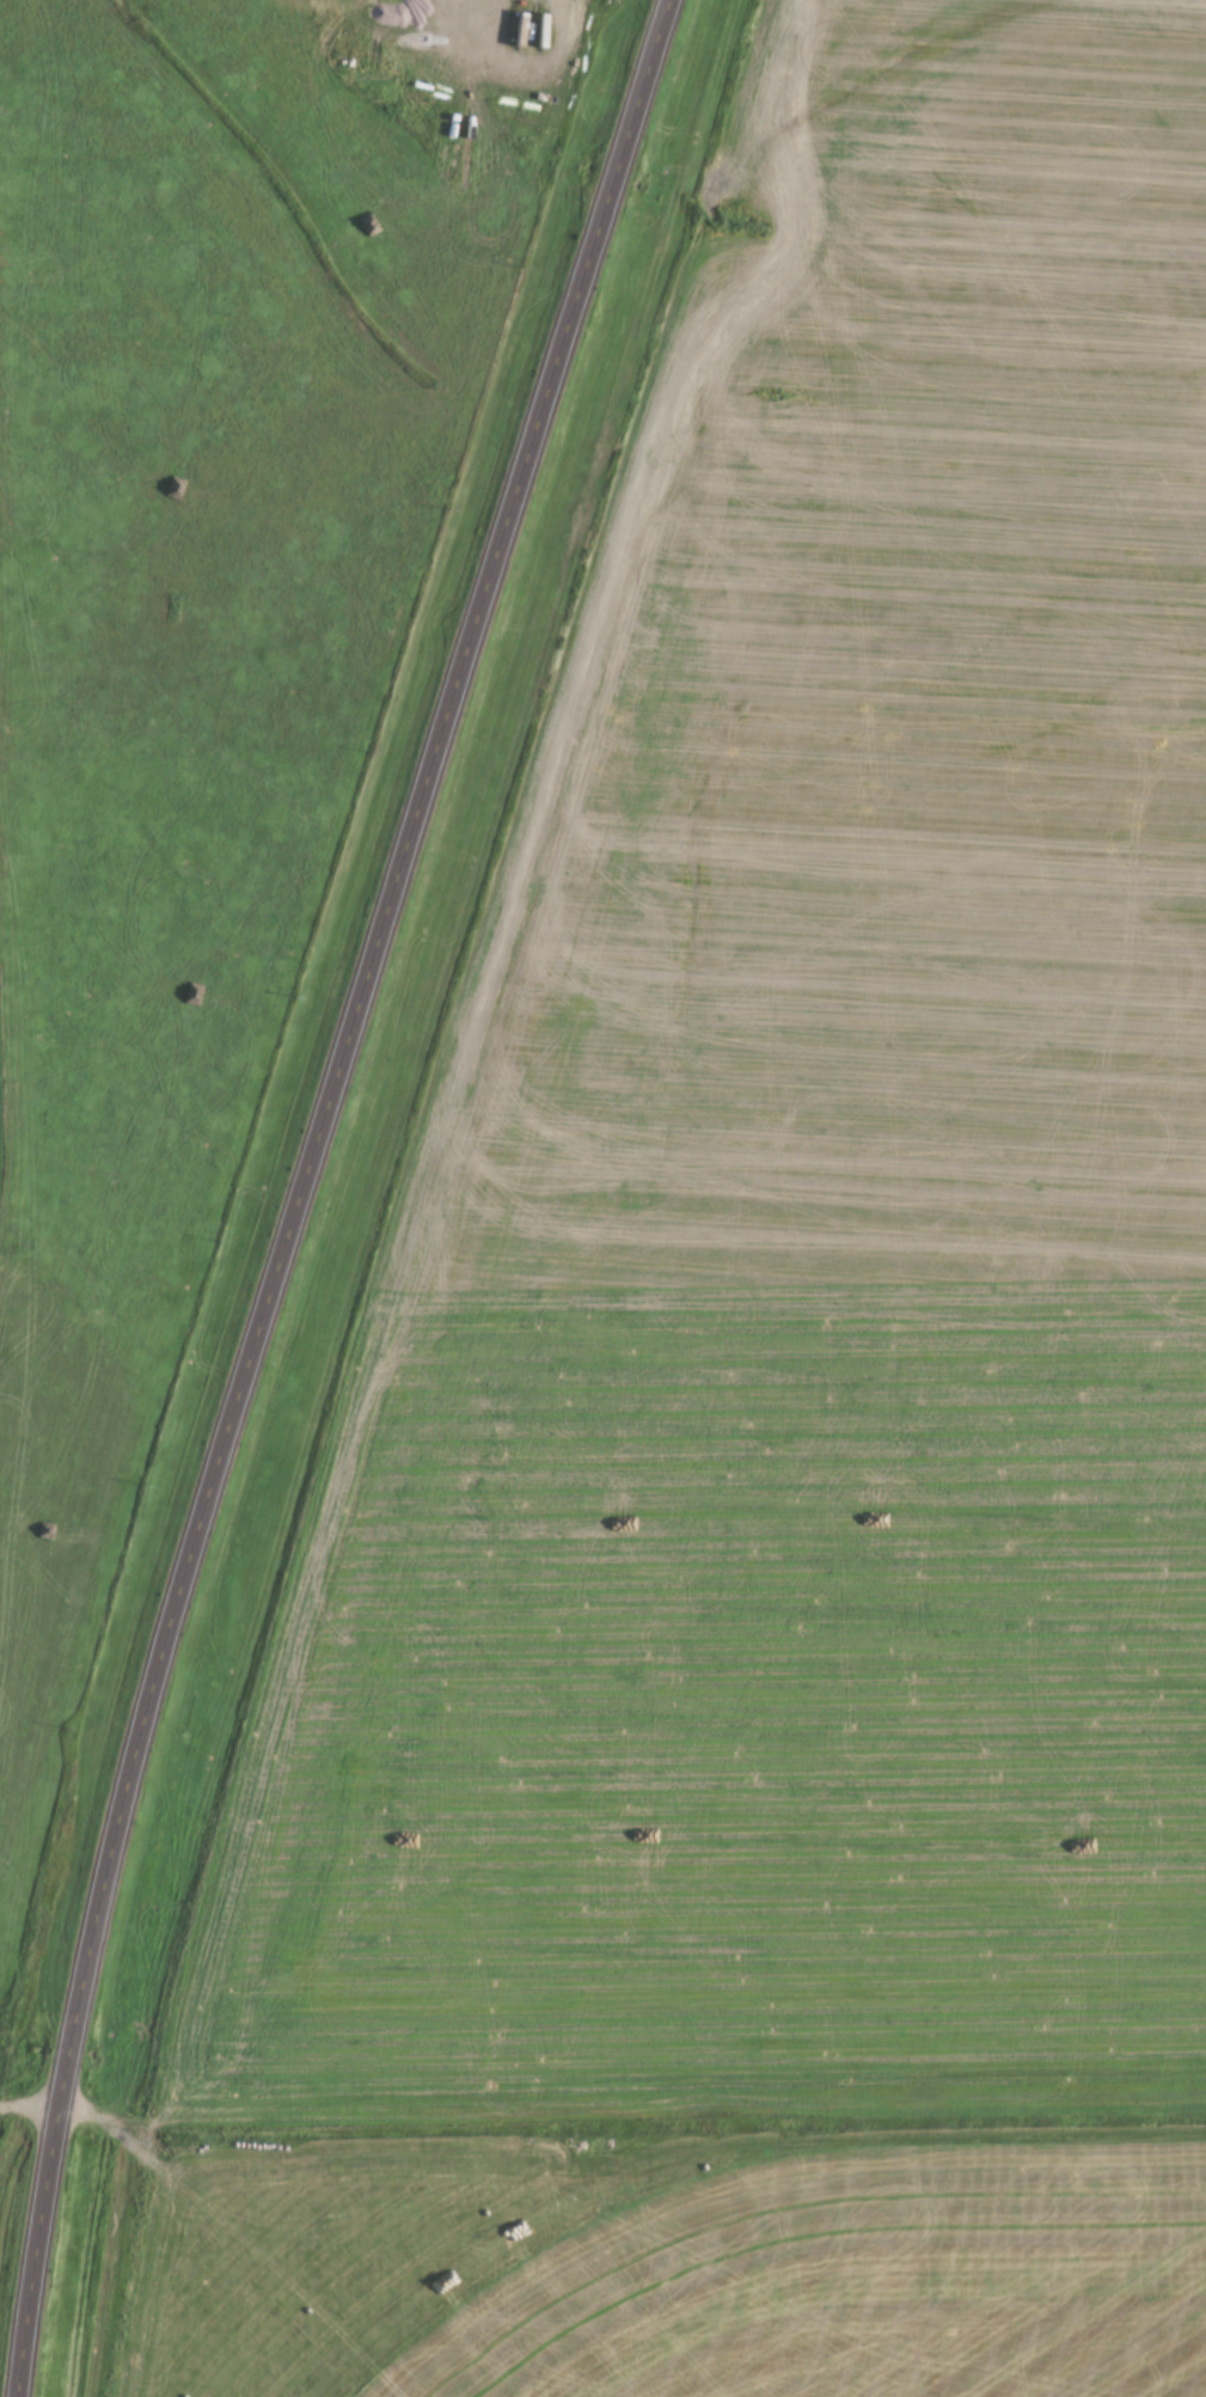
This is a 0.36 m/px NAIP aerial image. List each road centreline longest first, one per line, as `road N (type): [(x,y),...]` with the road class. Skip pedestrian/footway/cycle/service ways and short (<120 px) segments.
road 1 (secondary): [(20,2396),(47,2189),(99,1916),(184,1580),(673,0)]

